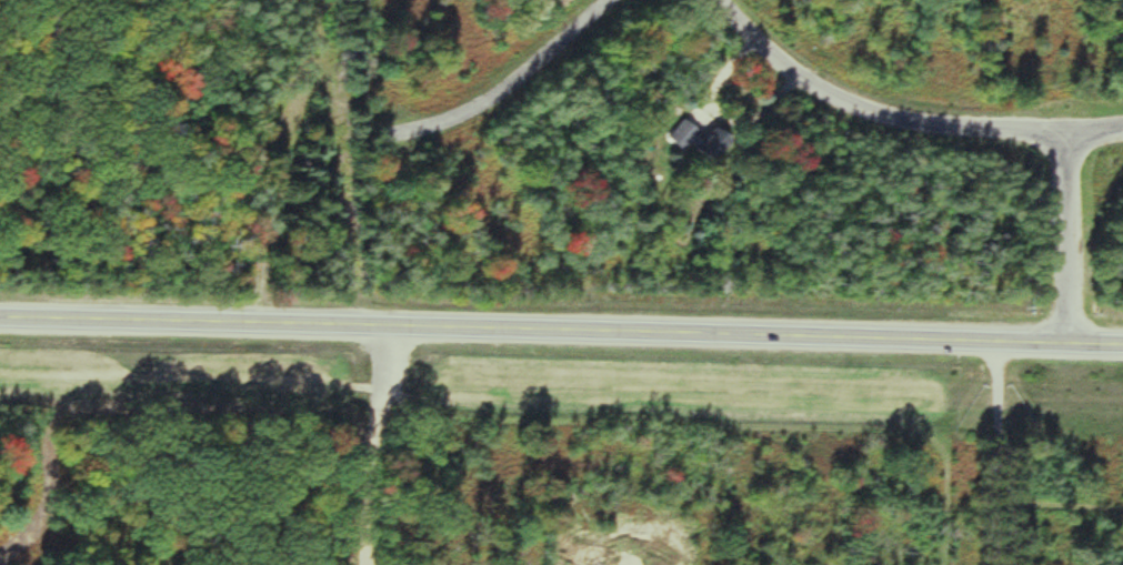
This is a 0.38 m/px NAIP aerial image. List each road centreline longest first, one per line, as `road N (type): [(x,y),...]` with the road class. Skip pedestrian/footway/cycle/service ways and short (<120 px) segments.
road 1 (tertiary): [(1122,346),(0,320)]
road 2 (residential): [(973,128),(902,121),(811,88),(716,0)]
road 3 (residential): [(393,124),(484,103),(611,0)]
road 4 (residential): [(1065,344),(1066,132)]
road 5 (track): [(994,497),(1122,502)]

